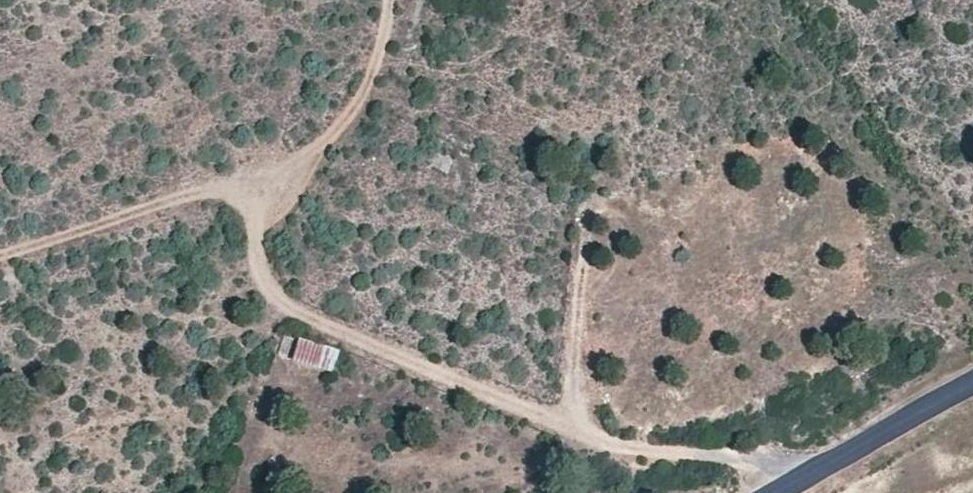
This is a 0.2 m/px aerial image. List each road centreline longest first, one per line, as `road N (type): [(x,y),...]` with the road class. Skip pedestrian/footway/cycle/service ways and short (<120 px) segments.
road 1 (track): [(810,472),(704,462),(588,438),(261,300),(262,207),(374,67),(384,0)]
road 2 (track): [(262,207),(214,194),(0,253)]
road 3 (tertiary): [(972,385),(771,492)]

